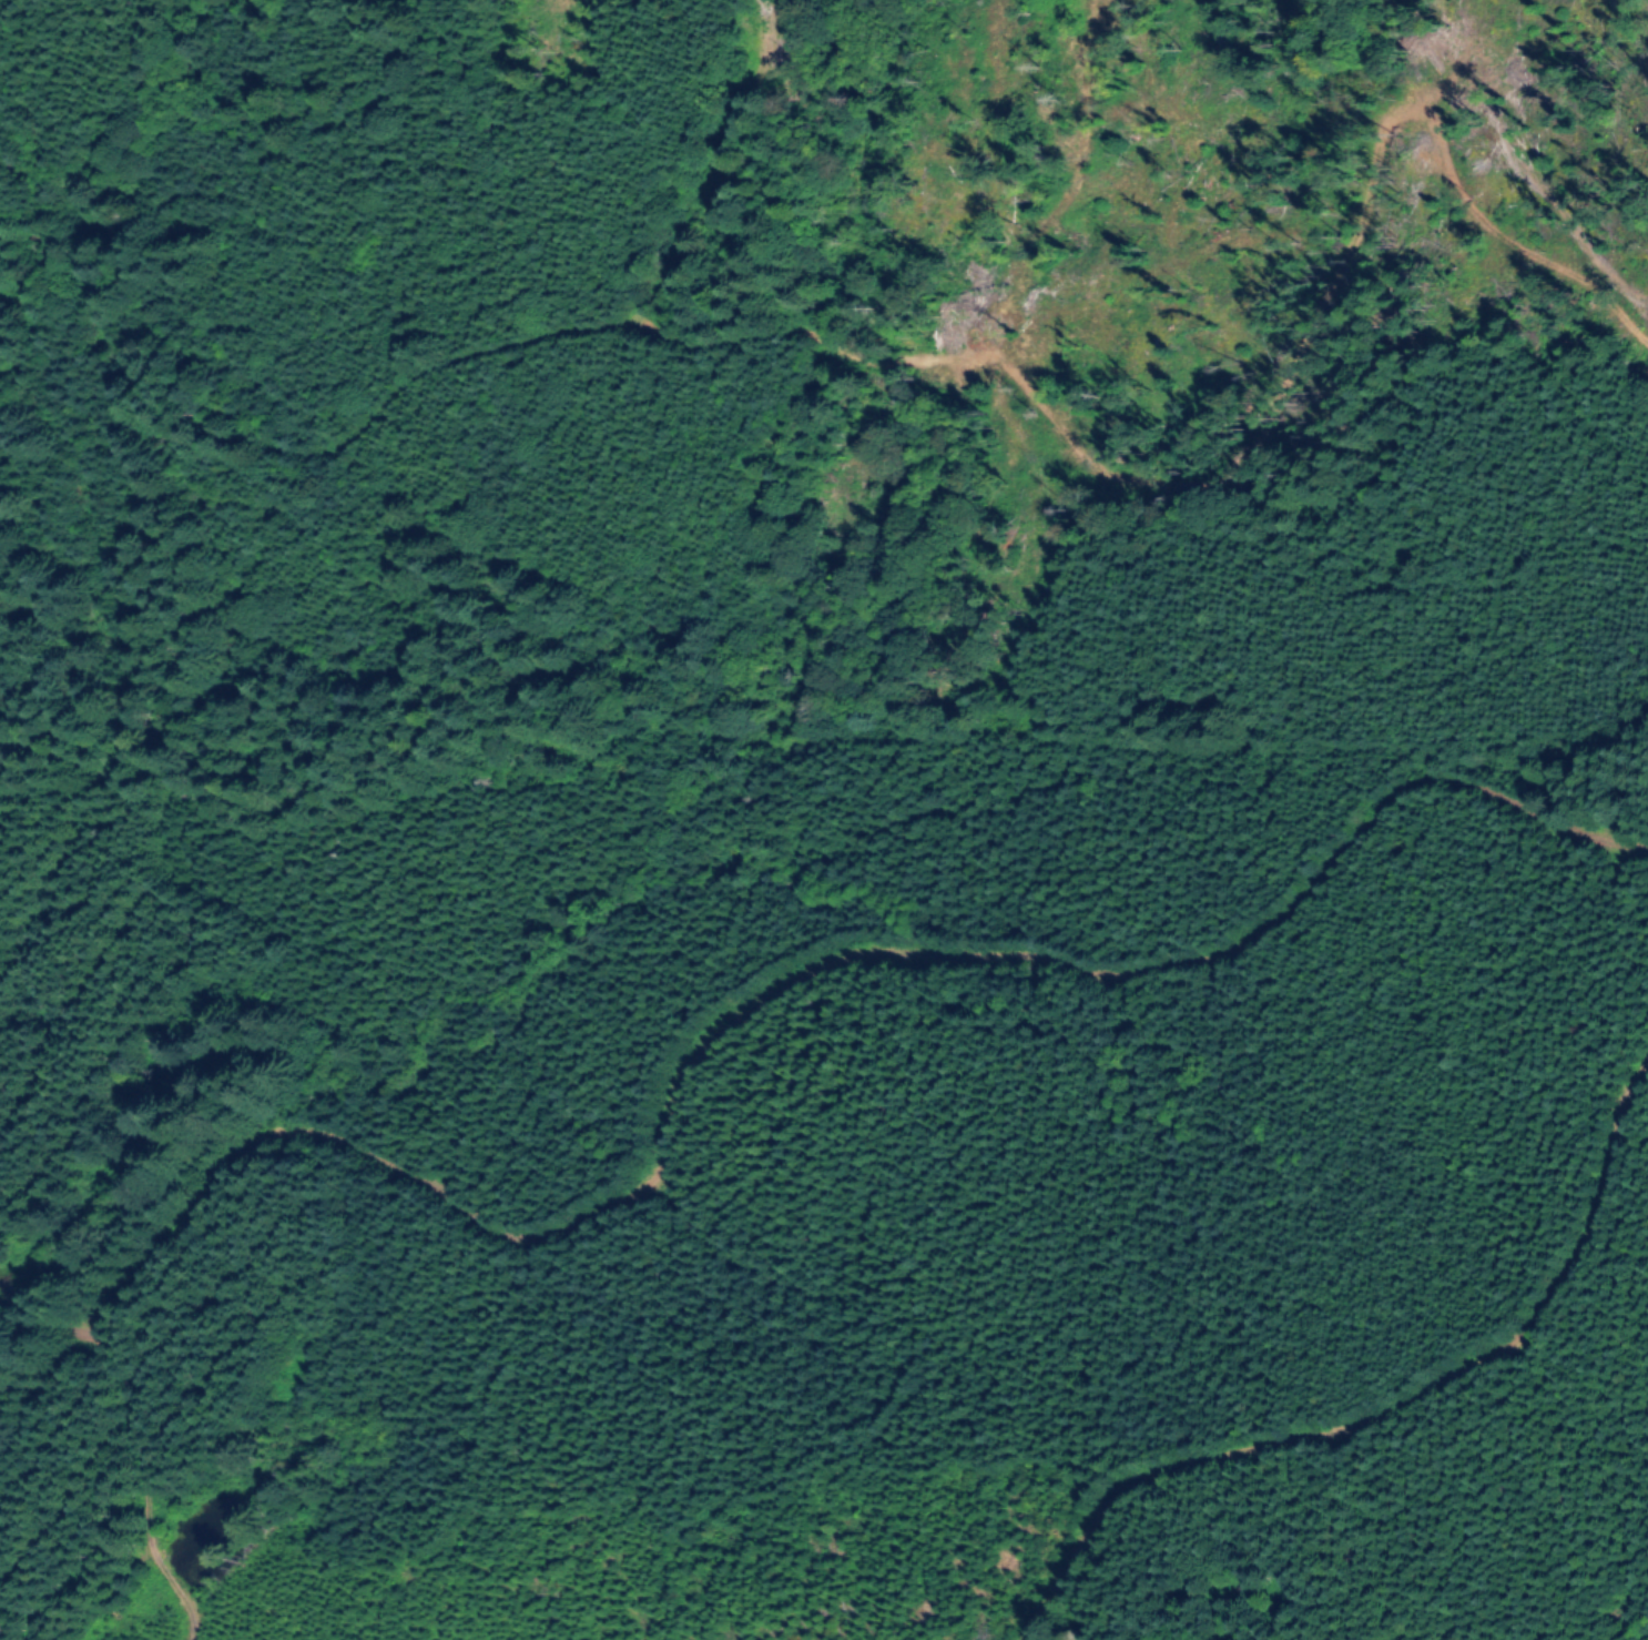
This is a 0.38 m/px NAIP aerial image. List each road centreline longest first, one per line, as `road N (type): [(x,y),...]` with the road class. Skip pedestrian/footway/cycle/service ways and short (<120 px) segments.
road 1 (residential): [(0,244),(16,245),(90,317),(141,426),(174,457),(314,465),(380,437),(459,360),(924,372),(1000,417),(1085,495),(1159,485),(1210,470),(1340,285),(1374,213),(1408,189),(1647,384)]

